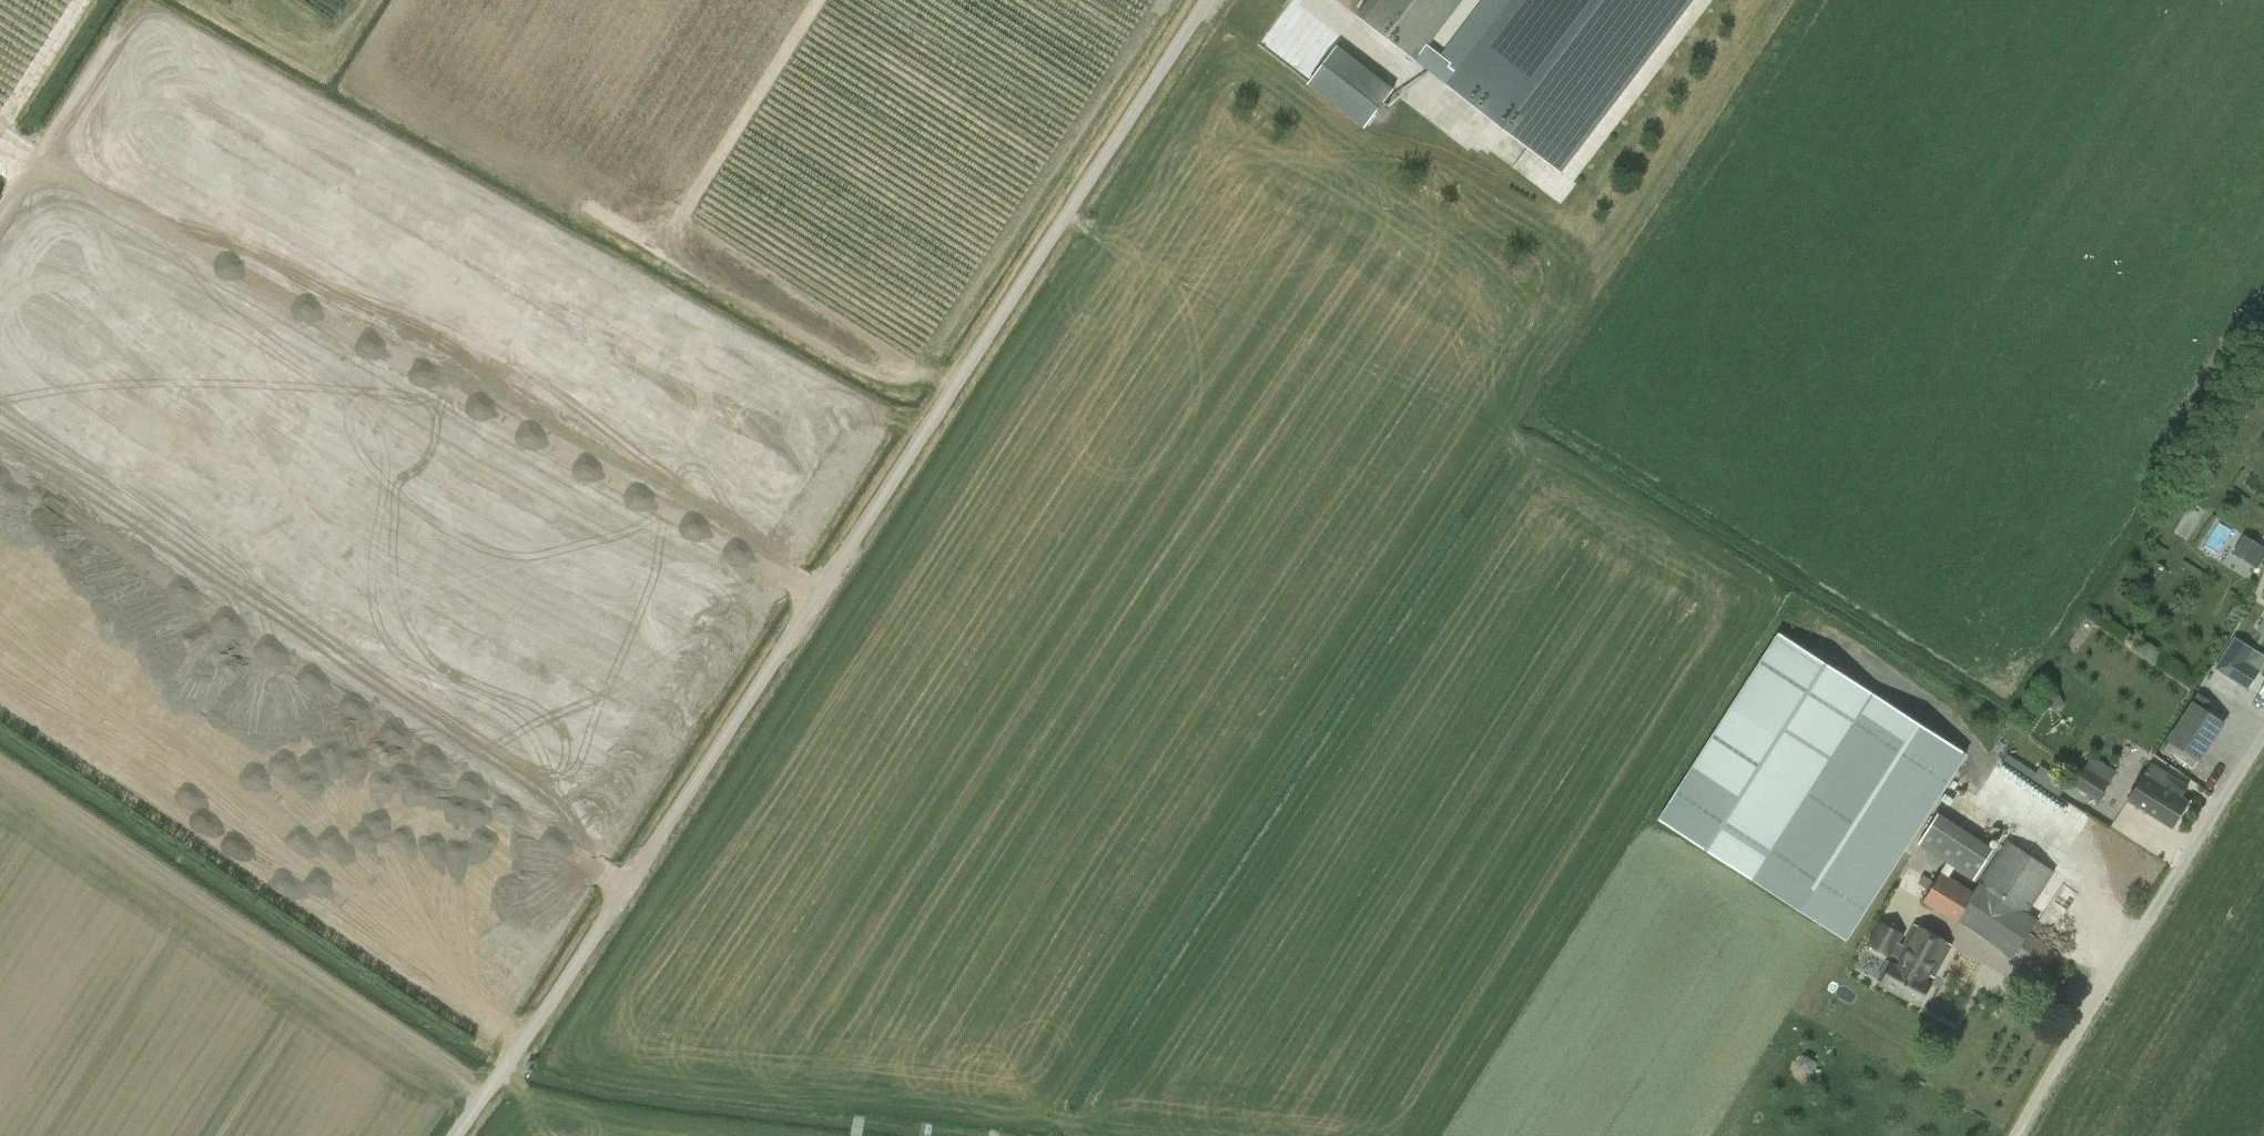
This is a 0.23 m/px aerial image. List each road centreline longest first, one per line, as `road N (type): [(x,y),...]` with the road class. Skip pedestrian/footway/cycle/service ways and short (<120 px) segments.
road 1 (unclassified): [(452,1135),(1208,0)]
road 2 (residential): [(2018,1135),(2263,732)]

